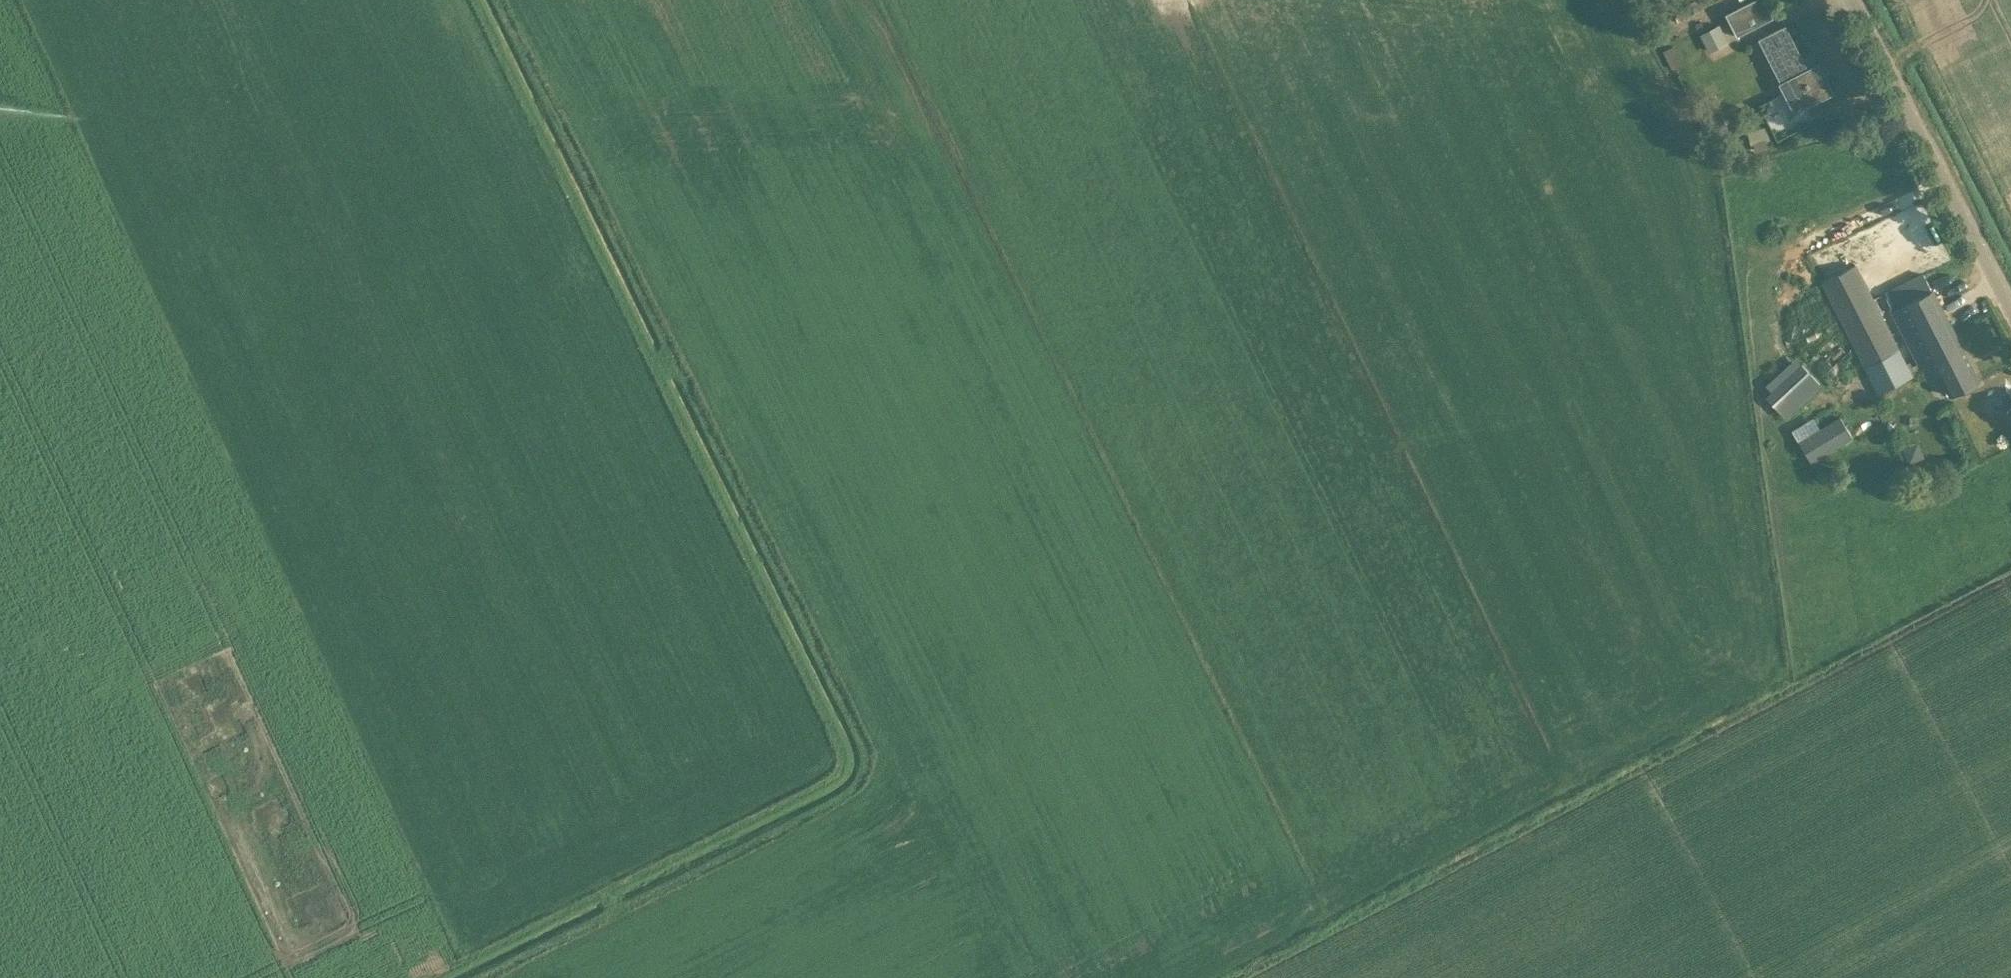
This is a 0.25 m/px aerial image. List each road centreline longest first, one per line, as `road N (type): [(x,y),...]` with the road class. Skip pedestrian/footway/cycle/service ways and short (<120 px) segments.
road 1 (tertiary): [(2010,304),(1855,0)]

